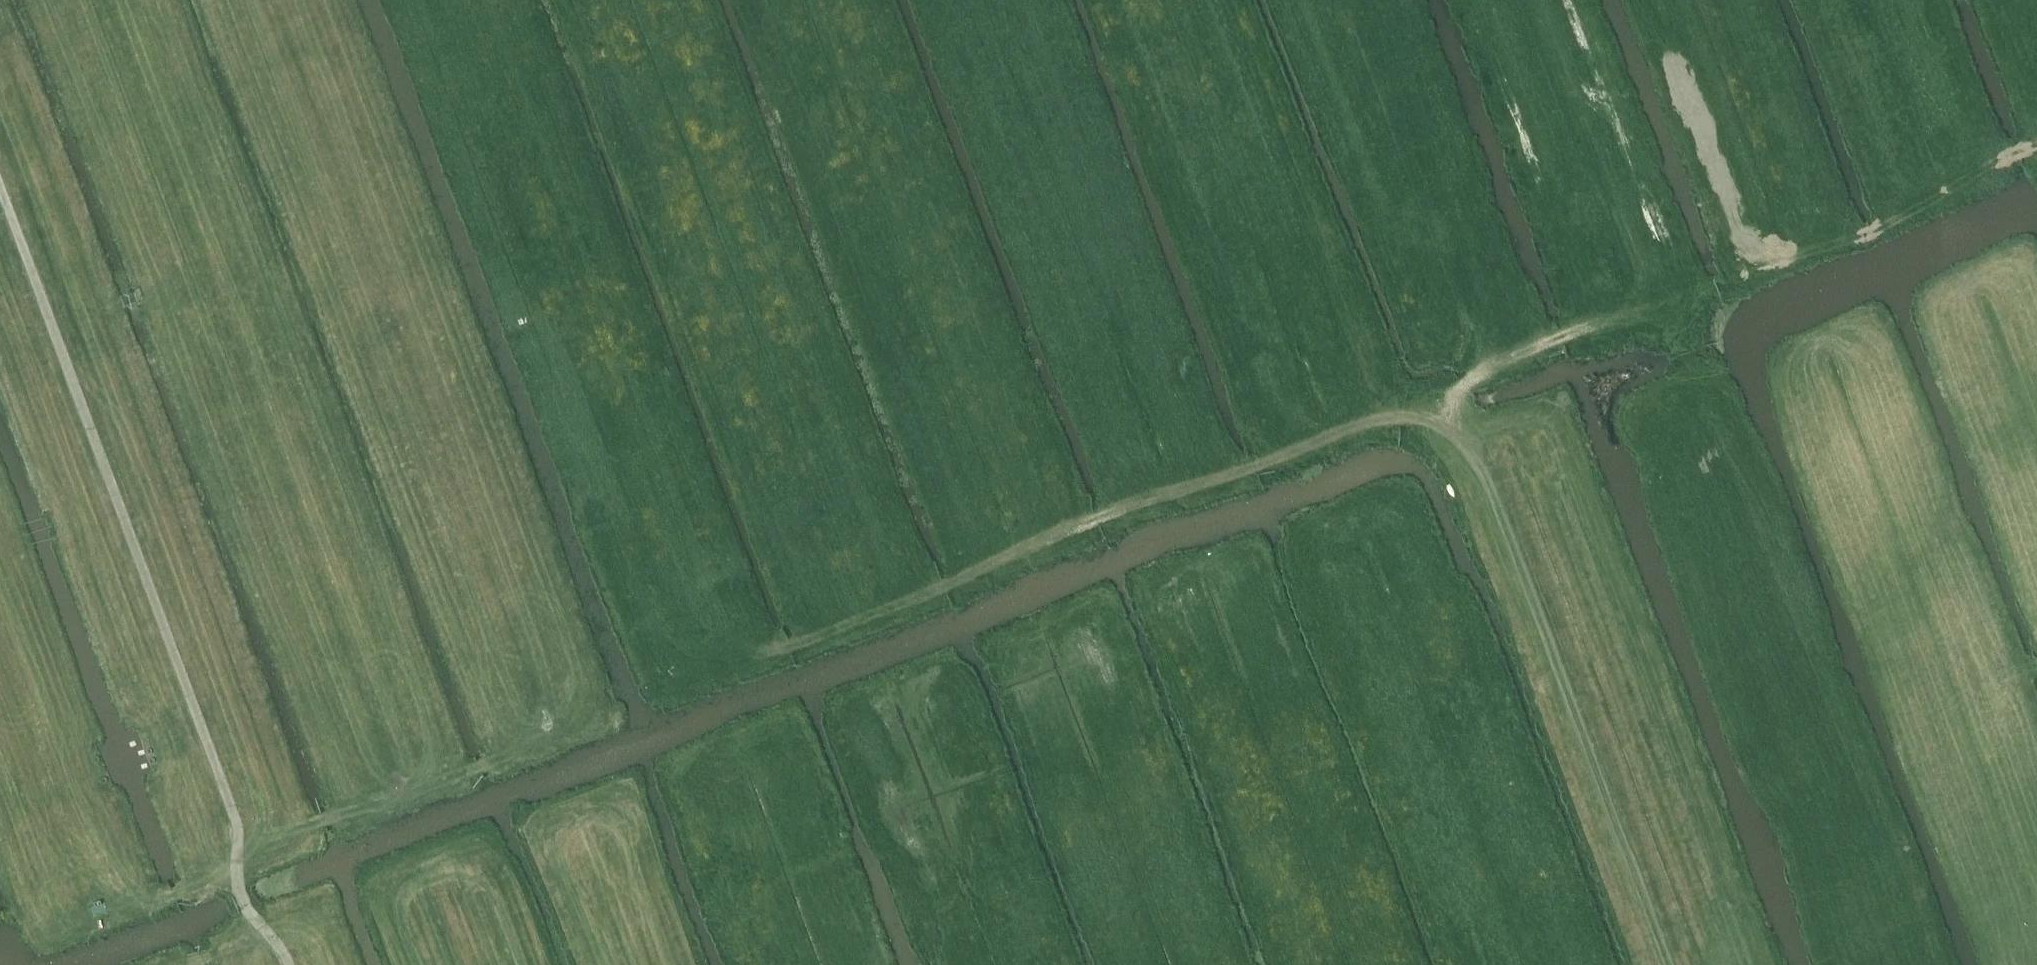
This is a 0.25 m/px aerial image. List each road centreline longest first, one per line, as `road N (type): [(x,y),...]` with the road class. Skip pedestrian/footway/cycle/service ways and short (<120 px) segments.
road 1 (track): [(1678,964),(1493,494),(1463,445),(1434,422),(1383,416),(1193,481)]
road 2 (track): [(290,964),(242,899),(236,819),(0,186)]

